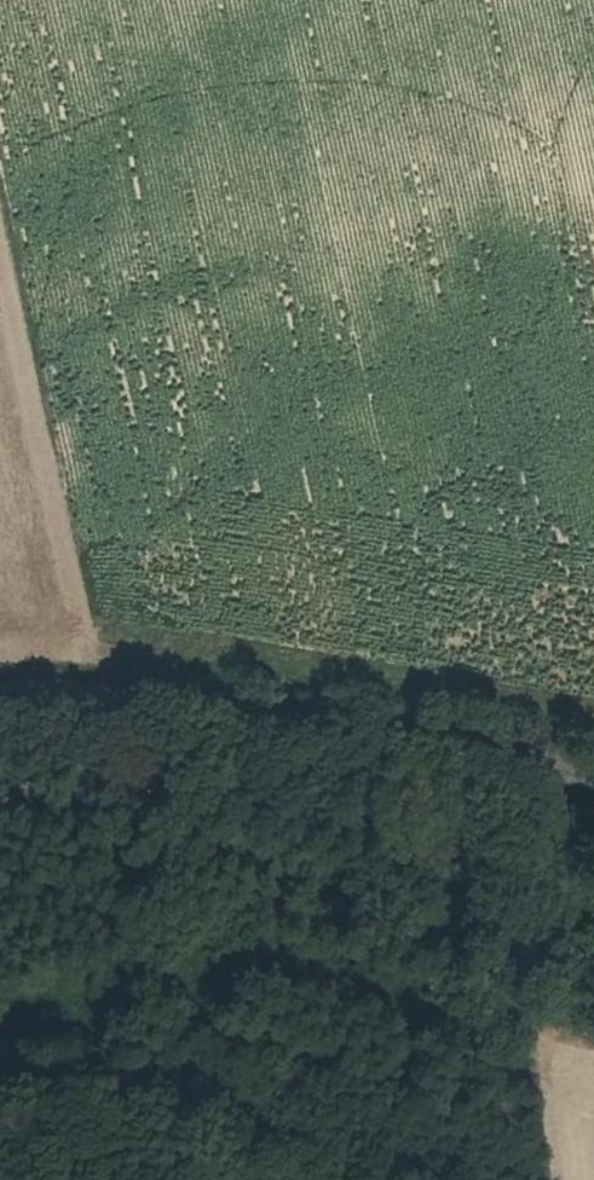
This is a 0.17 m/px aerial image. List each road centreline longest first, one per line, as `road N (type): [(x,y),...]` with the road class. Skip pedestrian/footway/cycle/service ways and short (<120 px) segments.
road 1 (track): [(593,758),(0,690)]

